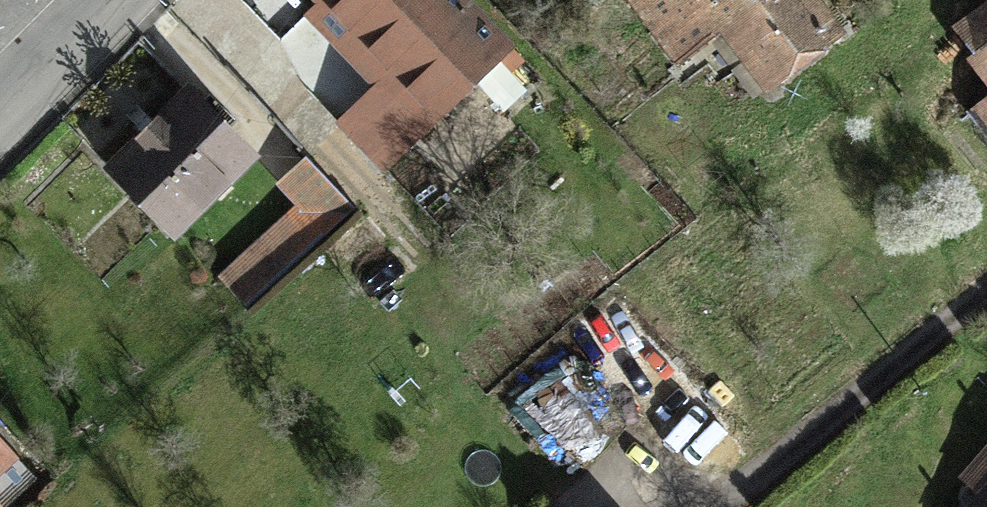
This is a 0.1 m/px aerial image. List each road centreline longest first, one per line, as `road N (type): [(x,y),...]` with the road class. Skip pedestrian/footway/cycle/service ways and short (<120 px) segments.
road 1 (unclassified): [(750,479),(986,286)]
road 2 (tertiary): [(0,113),(114,0)]

